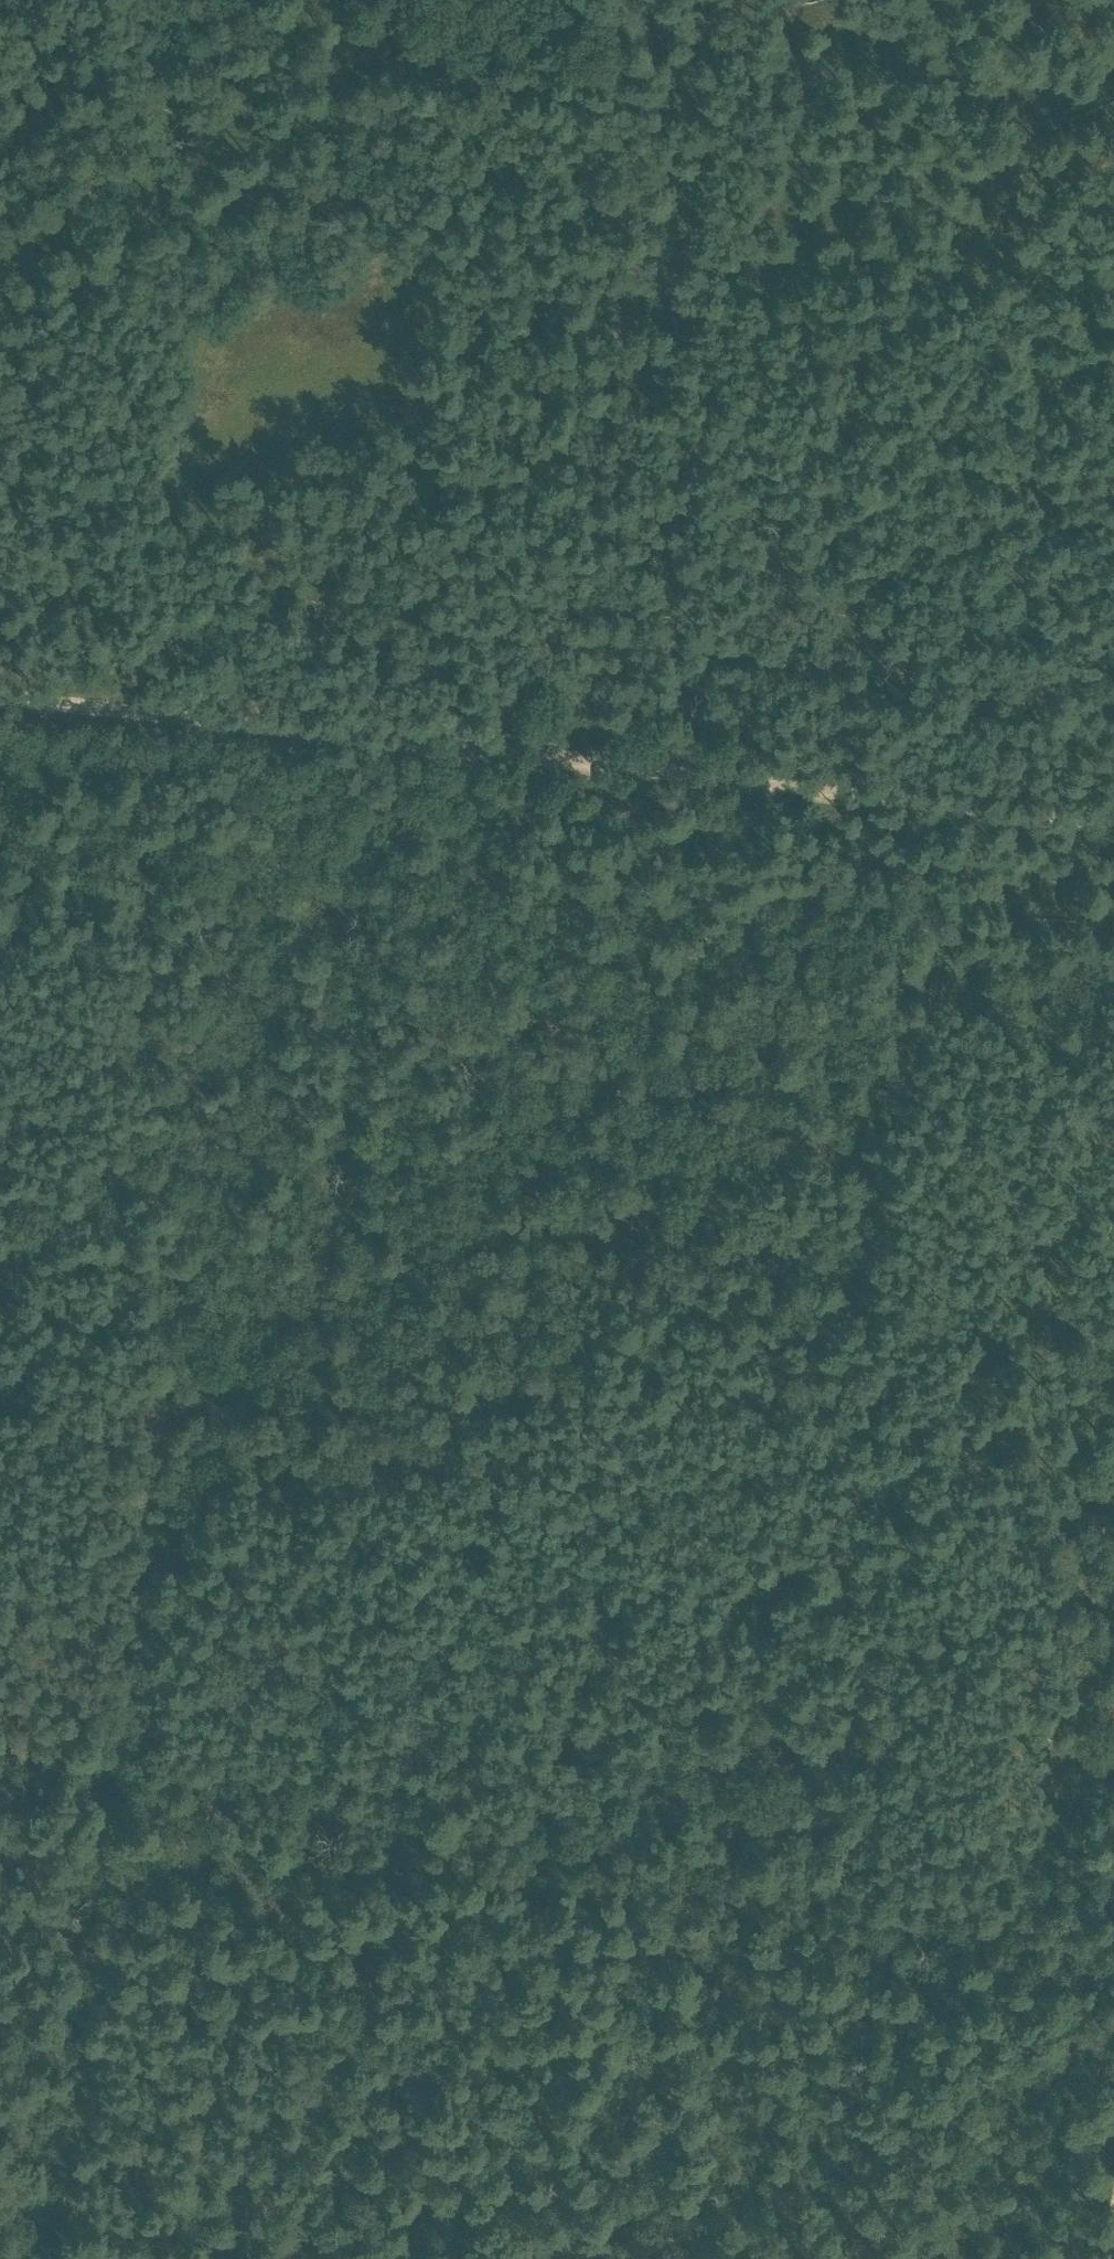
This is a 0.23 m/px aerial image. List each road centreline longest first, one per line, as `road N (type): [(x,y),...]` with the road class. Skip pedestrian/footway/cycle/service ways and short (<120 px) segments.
road 1 (track): [(1113,826),(0,696)]

